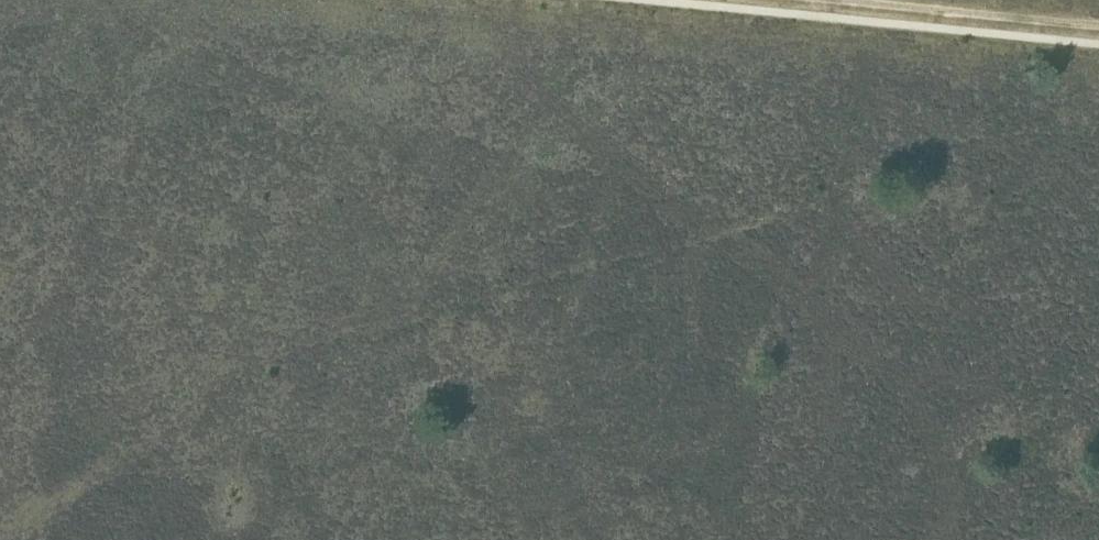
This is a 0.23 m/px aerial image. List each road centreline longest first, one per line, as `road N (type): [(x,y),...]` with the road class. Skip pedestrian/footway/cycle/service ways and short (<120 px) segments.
road 1 (track): [(814,0),(1098,28)]

